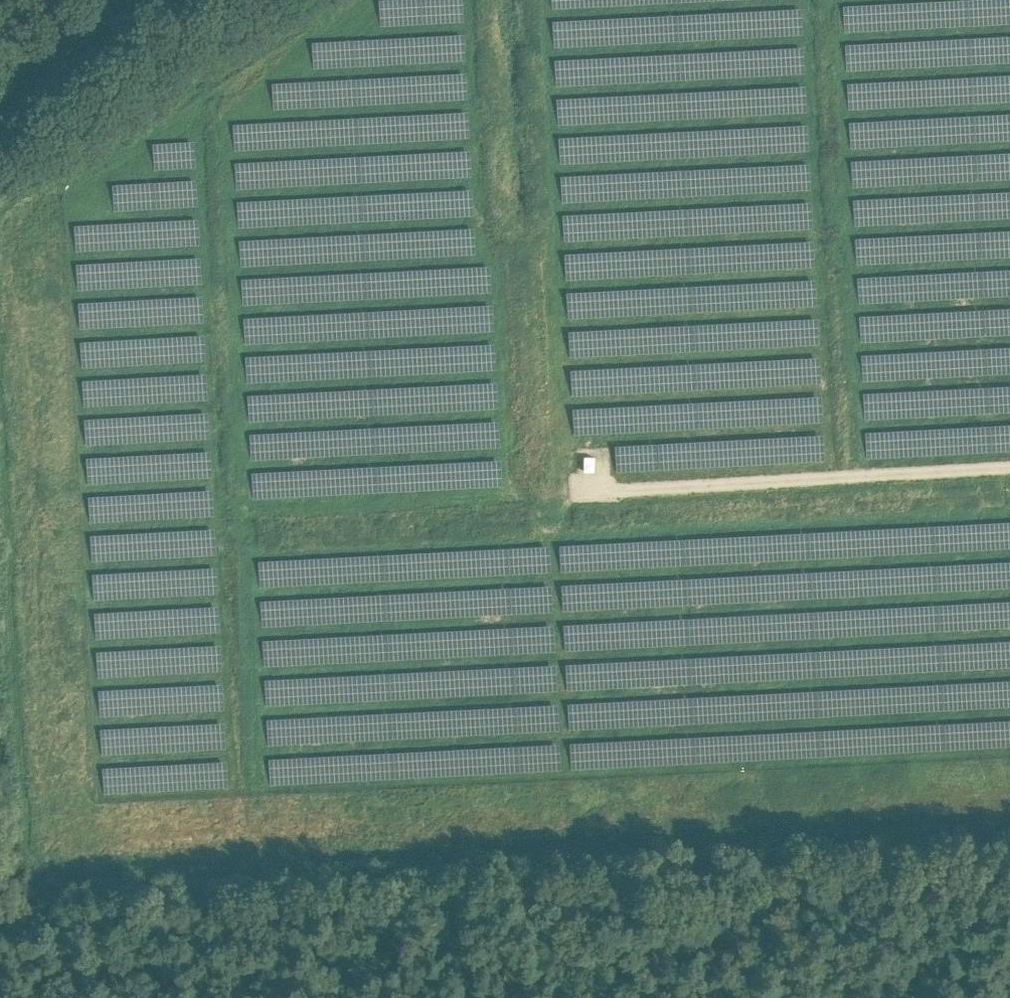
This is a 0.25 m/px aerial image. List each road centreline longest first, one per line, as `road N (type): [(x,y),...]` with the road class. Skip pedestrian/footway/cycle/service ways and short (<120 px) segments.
road 1 (unclassified): [(0,109),(157,0)]

